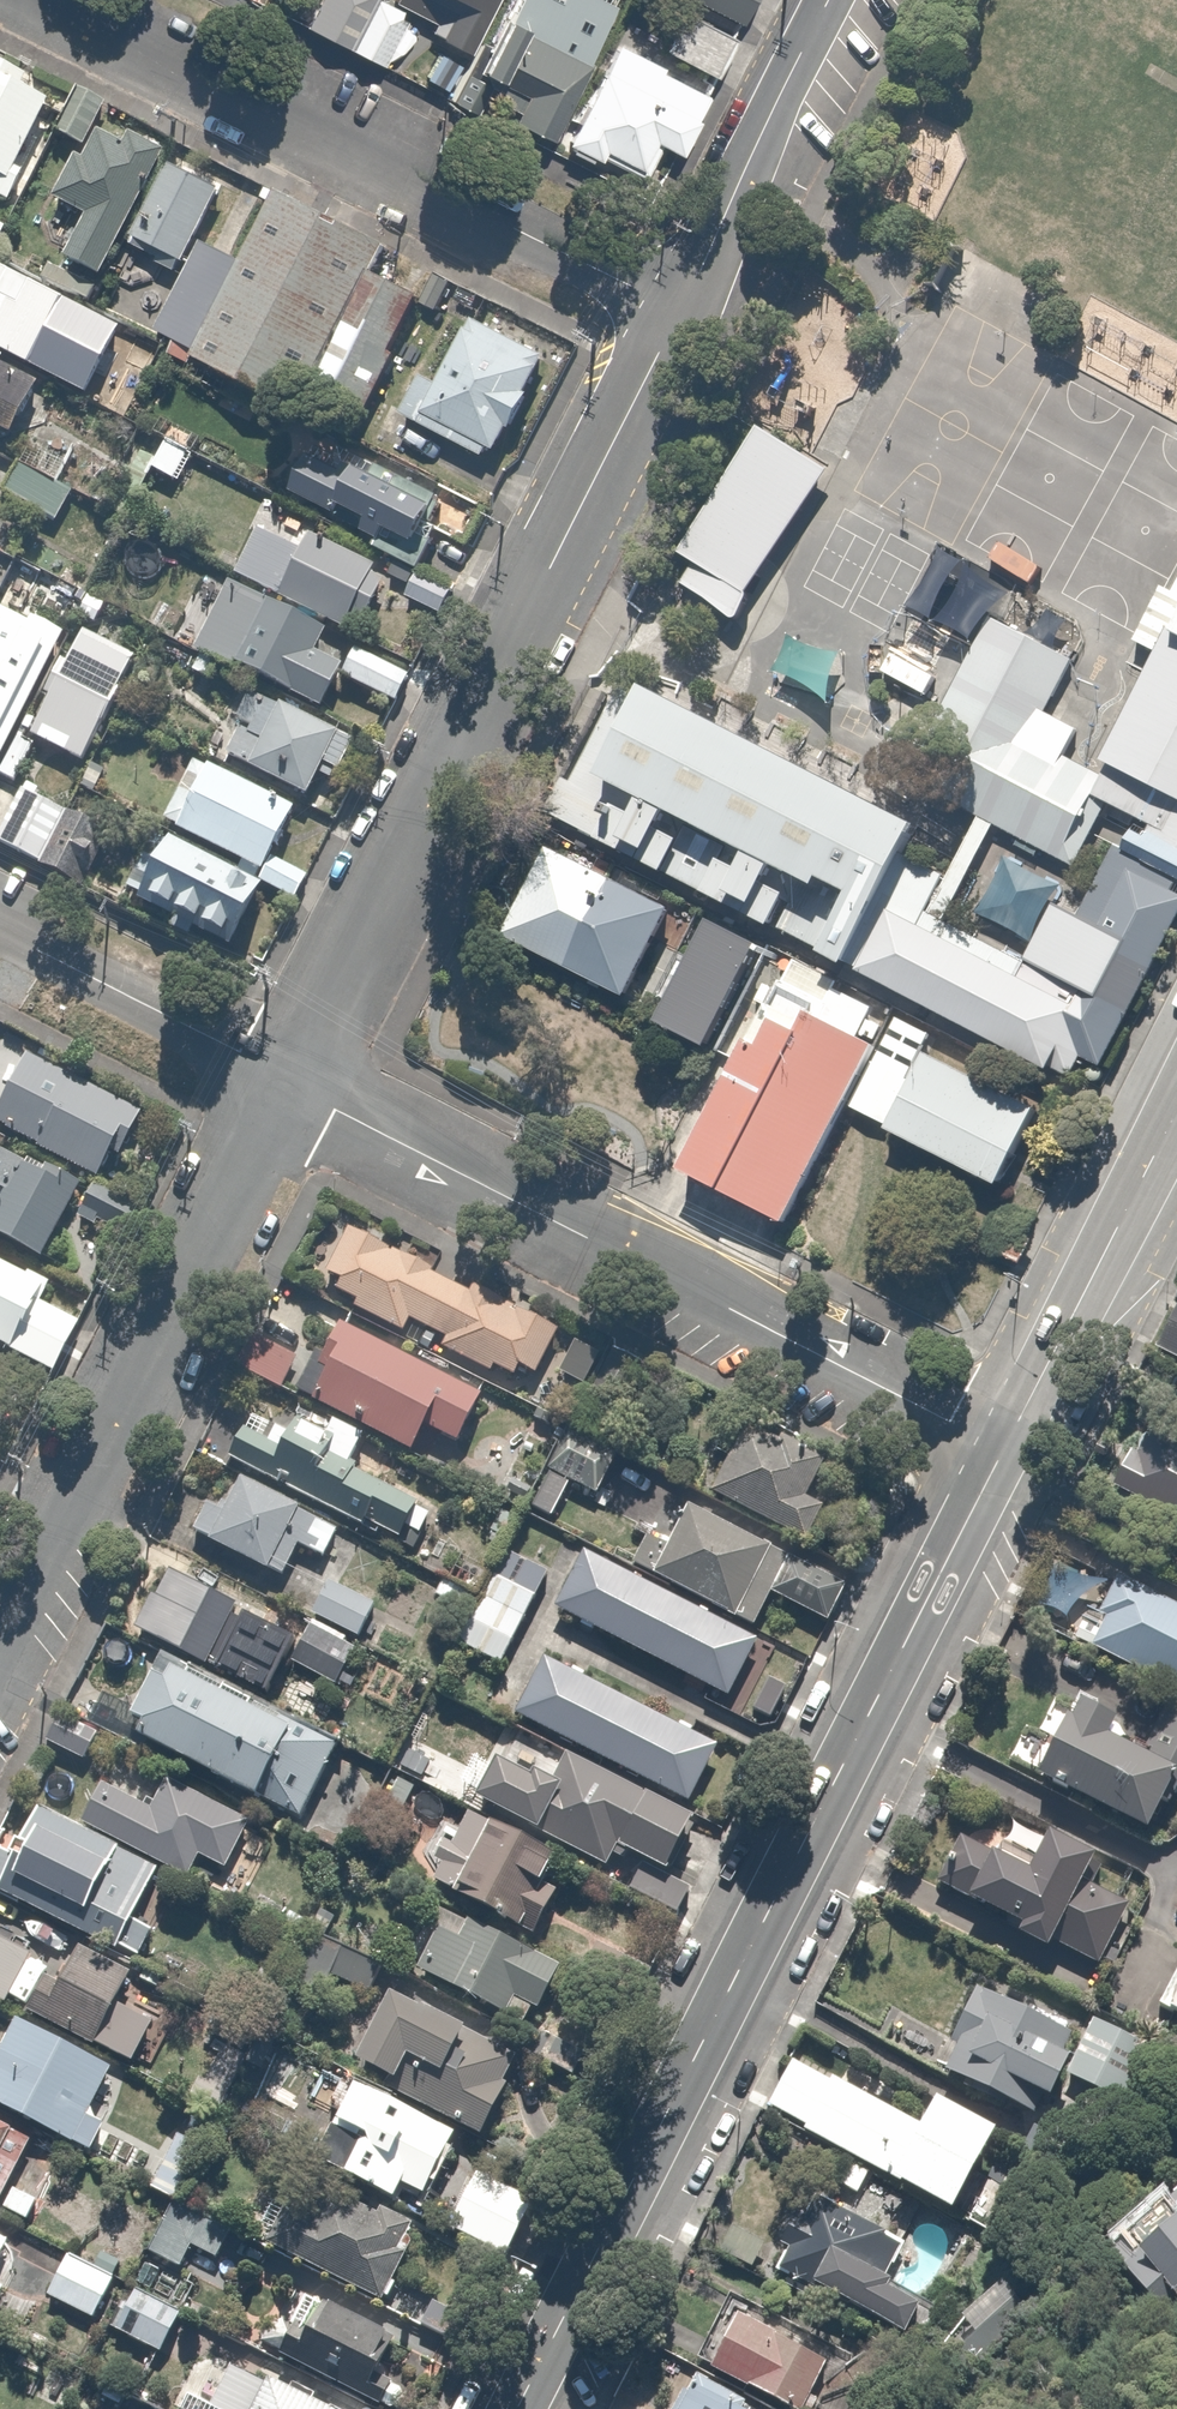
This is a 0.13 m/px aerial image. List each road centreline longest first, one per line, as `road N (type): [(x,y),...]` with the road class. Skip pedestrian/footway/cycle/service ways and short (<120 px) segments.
road 1 (secondary): [(1003,1452),(515,2408)]
road 2 (residential): [(676,309),(281,1079)]
road 3 (residential): [(1003,1452),(281,1079)]
road 4 (residential): [(676,309),(50,0)]
road 5 (residential): [(281,1079),(0,1643)]
road 6 (secondary): [(1176,1111),(1003,1452)]
road 7 (residential): [(829,0),(676,309)]
road 8 (residential): [(281,1079),(0,934)]

